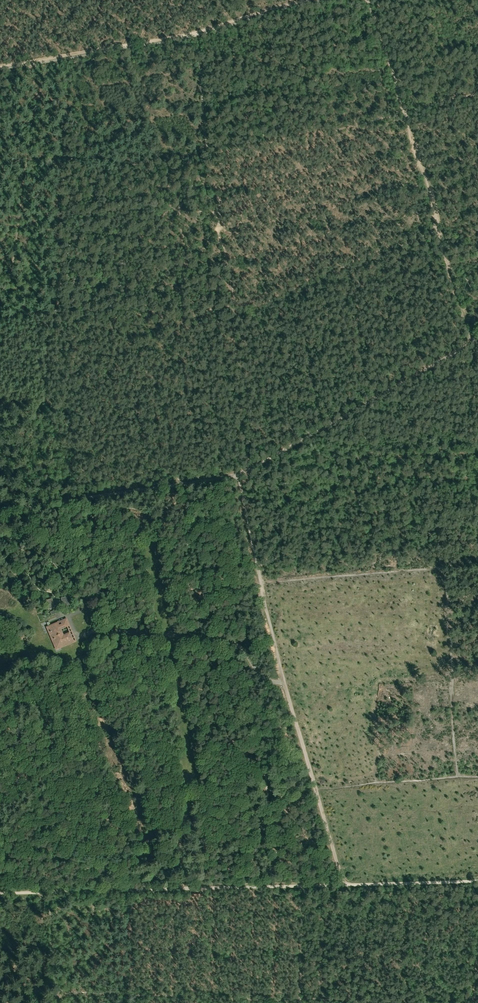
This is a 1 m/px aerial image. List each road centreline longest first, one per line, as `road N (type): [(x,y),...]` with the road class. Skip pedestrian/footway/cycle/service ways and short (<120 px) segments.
road 1 (track): [(237,475),(343,885)]
road 2 (track): [(0,541),(57,545),(98,630),(233,643),(260,675),(286,683)]
road 3 (track): [(308,0),(181,36),(0,67)]
road 4 (track): [(0,893),(301,886)]
road 5 (track): [(237,475),(477,339)]
road 6 (track): [(0,509),(237,475)]
road 7 (track): [(261,585),(477,571)]
road 8 (track): [(343,885),(477,881)]
road 9 (track): [(458,780),(451,656)]

